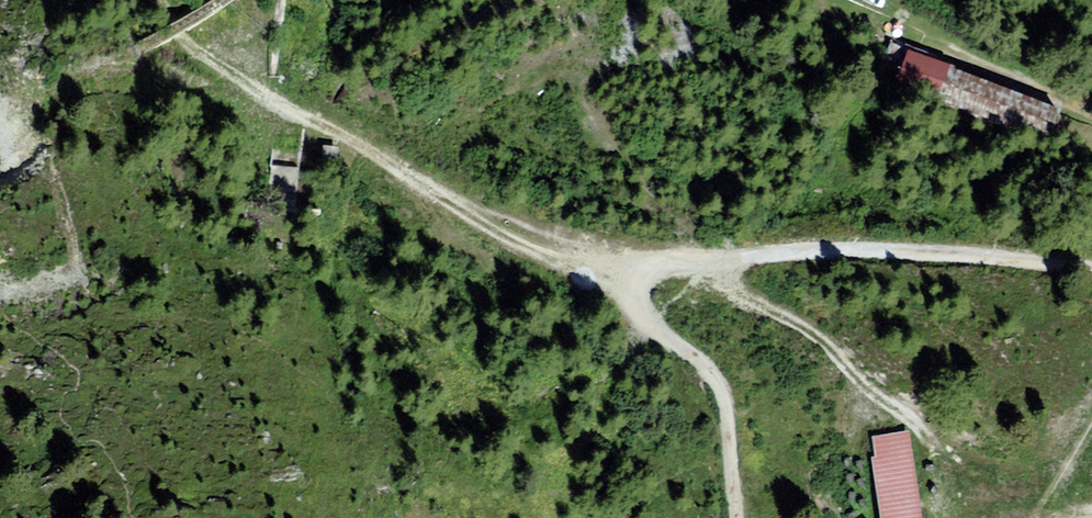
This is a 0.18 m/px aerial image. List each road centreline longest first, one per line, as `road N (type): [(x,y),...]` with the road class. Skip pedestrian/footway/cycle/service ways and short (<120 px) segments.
road 1 (track): [(733,517),(720,403),(709,377),(646,322),(641,293),(654,274),(686,263),(820,253),(967,256),(1091,274)]
road 2 (track): [(641,293),(476,216),(323,121),(254,93),(199,53),(158,0)]
road 3 (track): [(934,500),(928,448),(909,423),(855,386),(800,324),(726,289),(714,261)]
road 4 (track): [(0,110),(15,122),(79,80),(254,93)]

